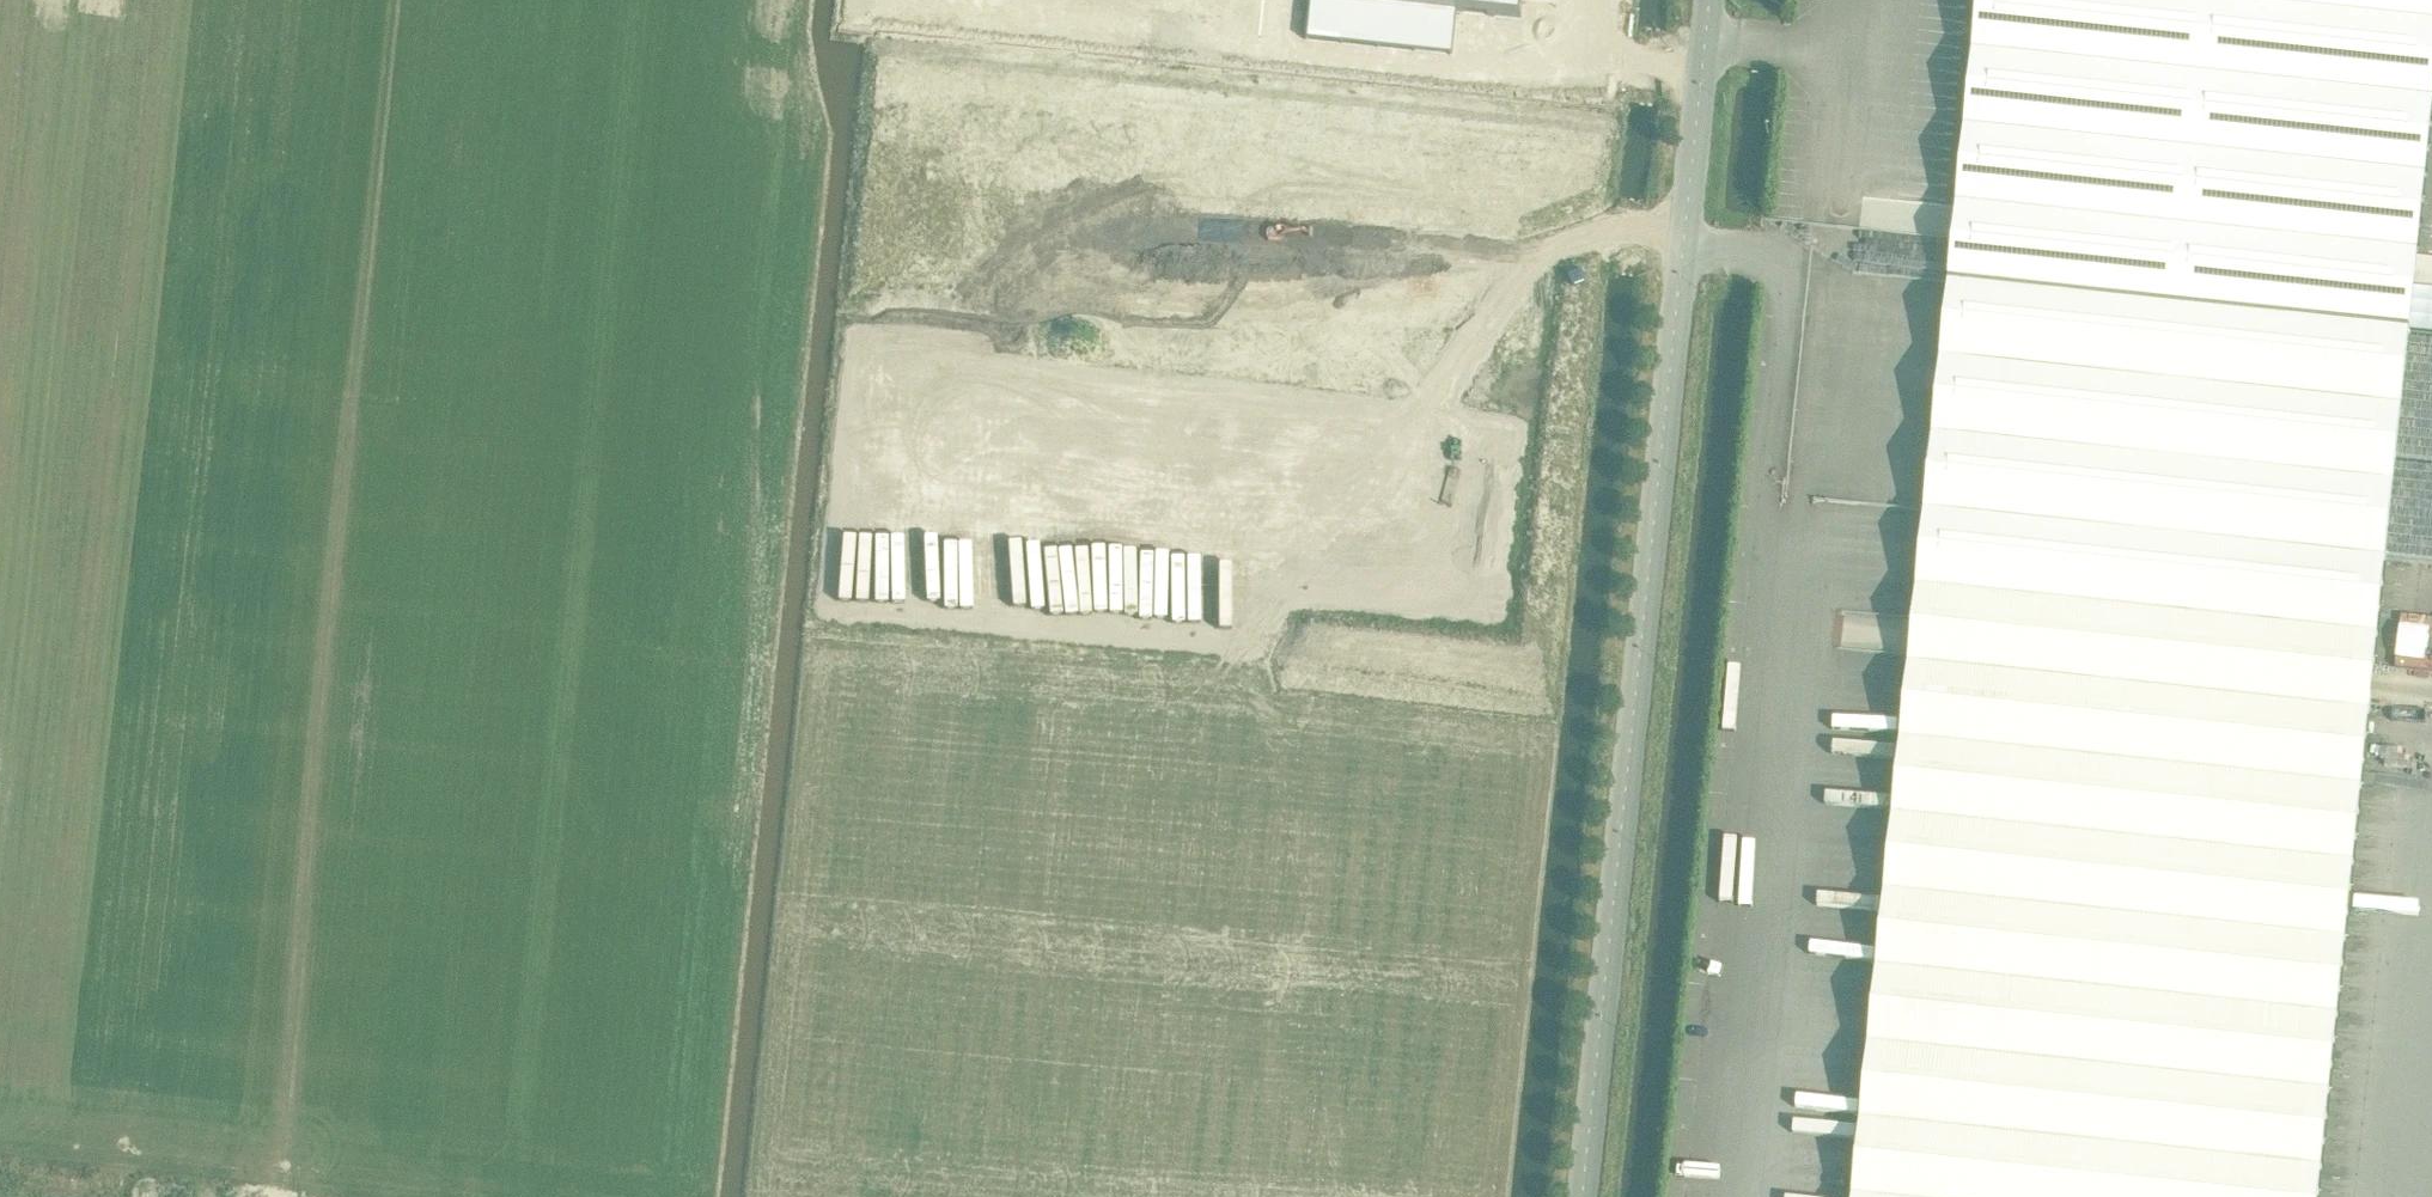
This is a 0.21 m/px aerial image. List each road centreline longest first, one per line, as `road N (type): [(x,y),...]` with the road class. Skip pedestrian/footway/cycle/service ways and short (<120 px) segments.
road 1 (unclassified): [(1585,1196),(1711,0)]

